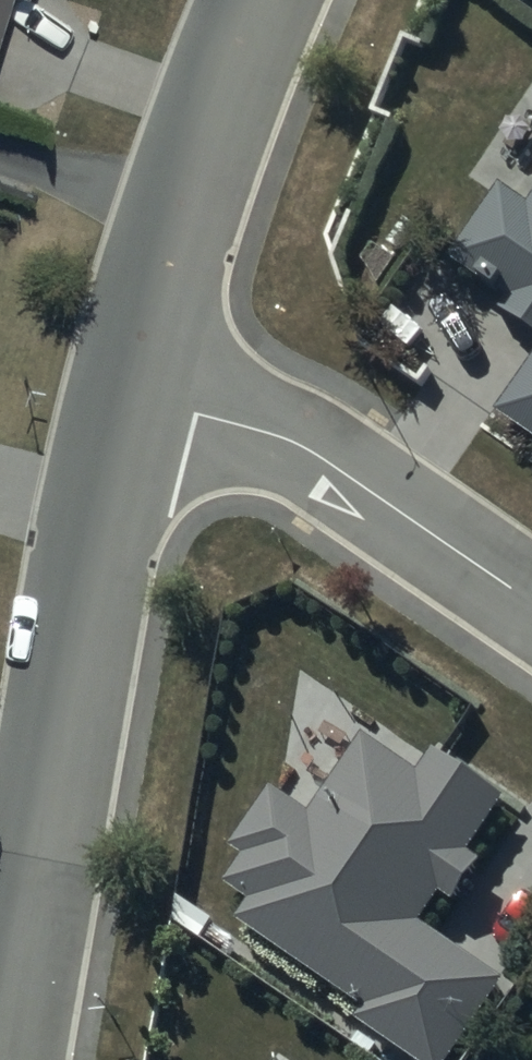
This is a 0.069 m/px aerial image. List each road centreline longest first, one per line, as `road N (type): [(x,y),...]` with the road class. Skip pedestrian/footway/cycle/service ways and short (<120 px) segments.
road 1 (residential): [(129,397),(14,1036)]
road 2 (residential): [(129,397),(277,434),(531,603)]
road 3 (residential): [(271,0),(129,397)]

